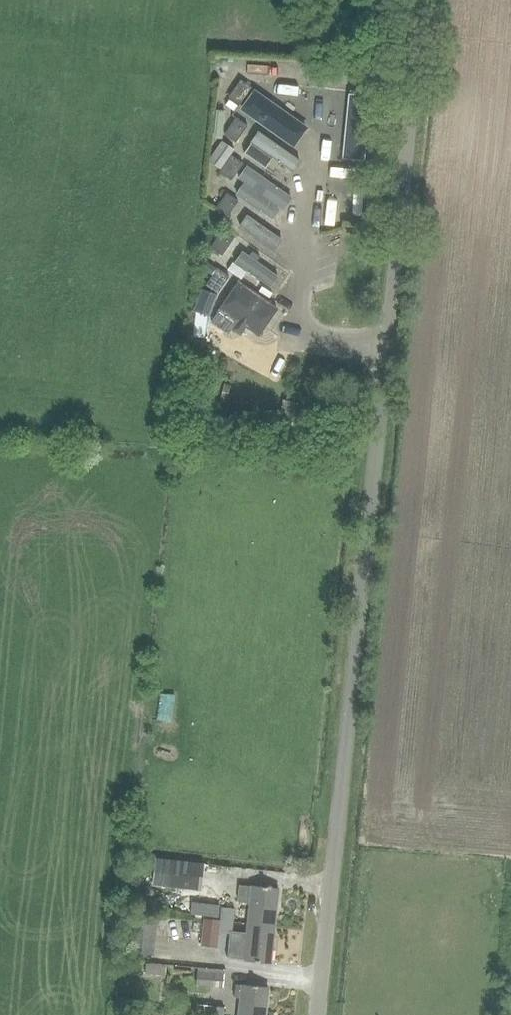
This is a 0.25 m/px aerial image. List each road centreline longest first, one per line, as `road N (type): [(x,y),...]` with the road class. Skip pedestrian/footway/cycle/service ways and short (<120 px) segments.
road 1 (unclassified): [(317,1014),(421,0)]

